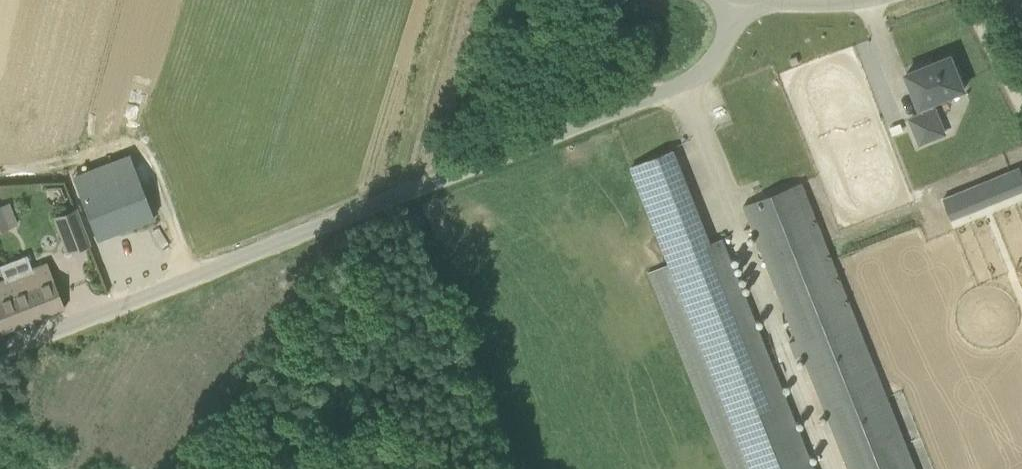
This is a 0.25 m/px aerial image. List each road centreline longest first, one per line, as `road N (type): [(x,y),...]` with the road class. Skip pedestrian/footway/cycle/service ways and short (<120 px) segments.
road 1 (unclassified): [(0,352),(689,83),(722,52),(738,0)]

